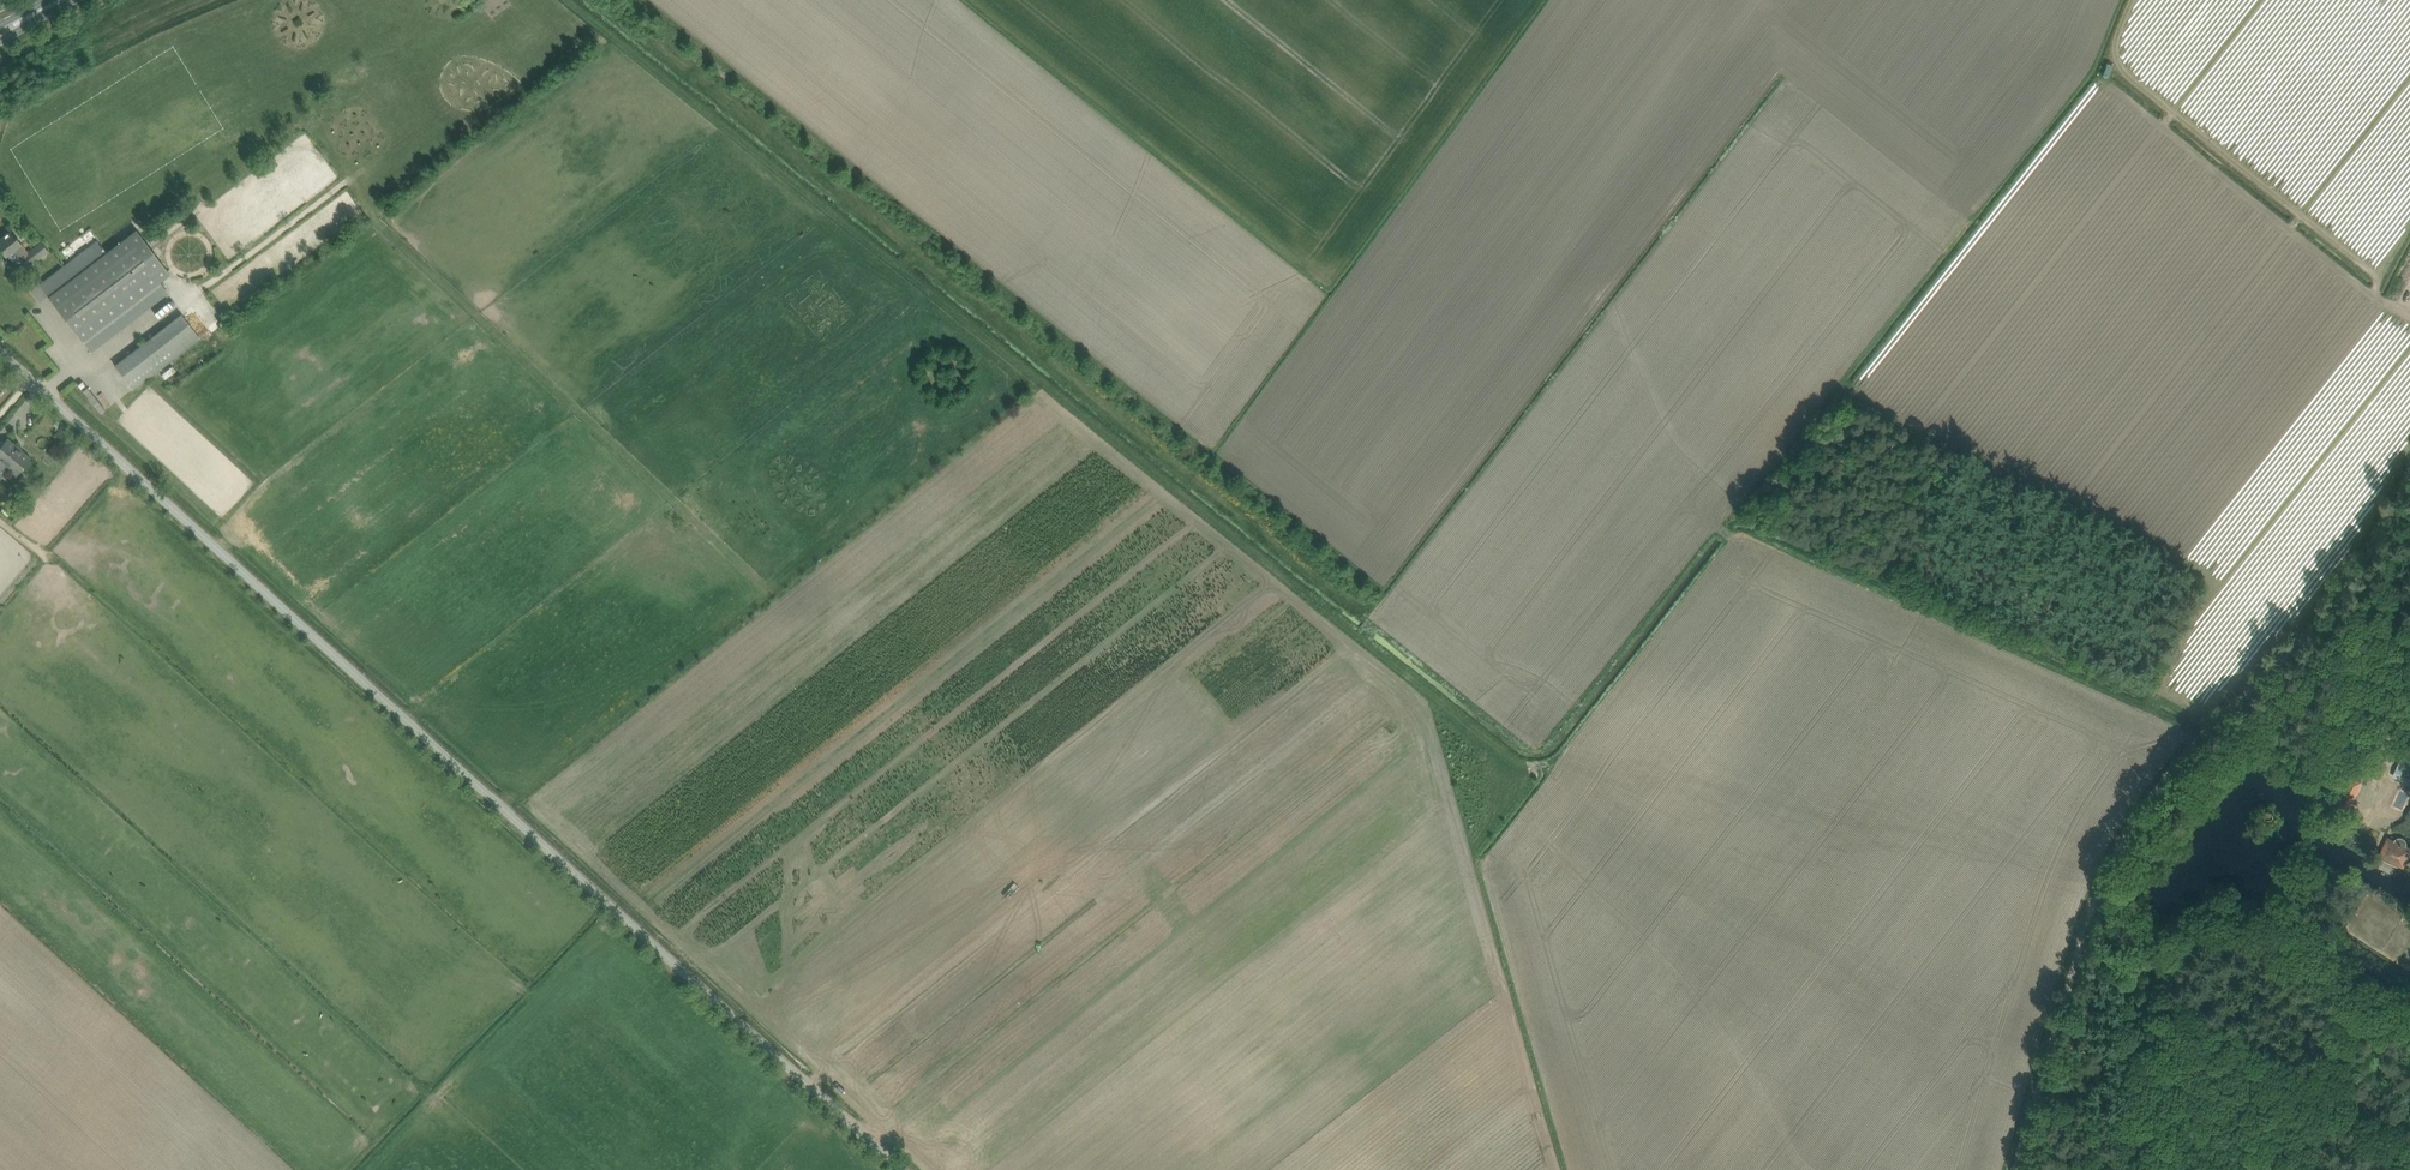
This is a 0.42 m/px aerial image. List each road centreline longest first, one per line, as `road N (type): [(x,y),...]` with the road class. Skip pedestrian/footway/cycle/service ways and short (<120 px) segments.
road 1 (unclassified): [(894,1169),(0,348)]
road 2 (track): [(2409,475),(2323,615),(2197,735),(2121,840),(1998,1169)]

